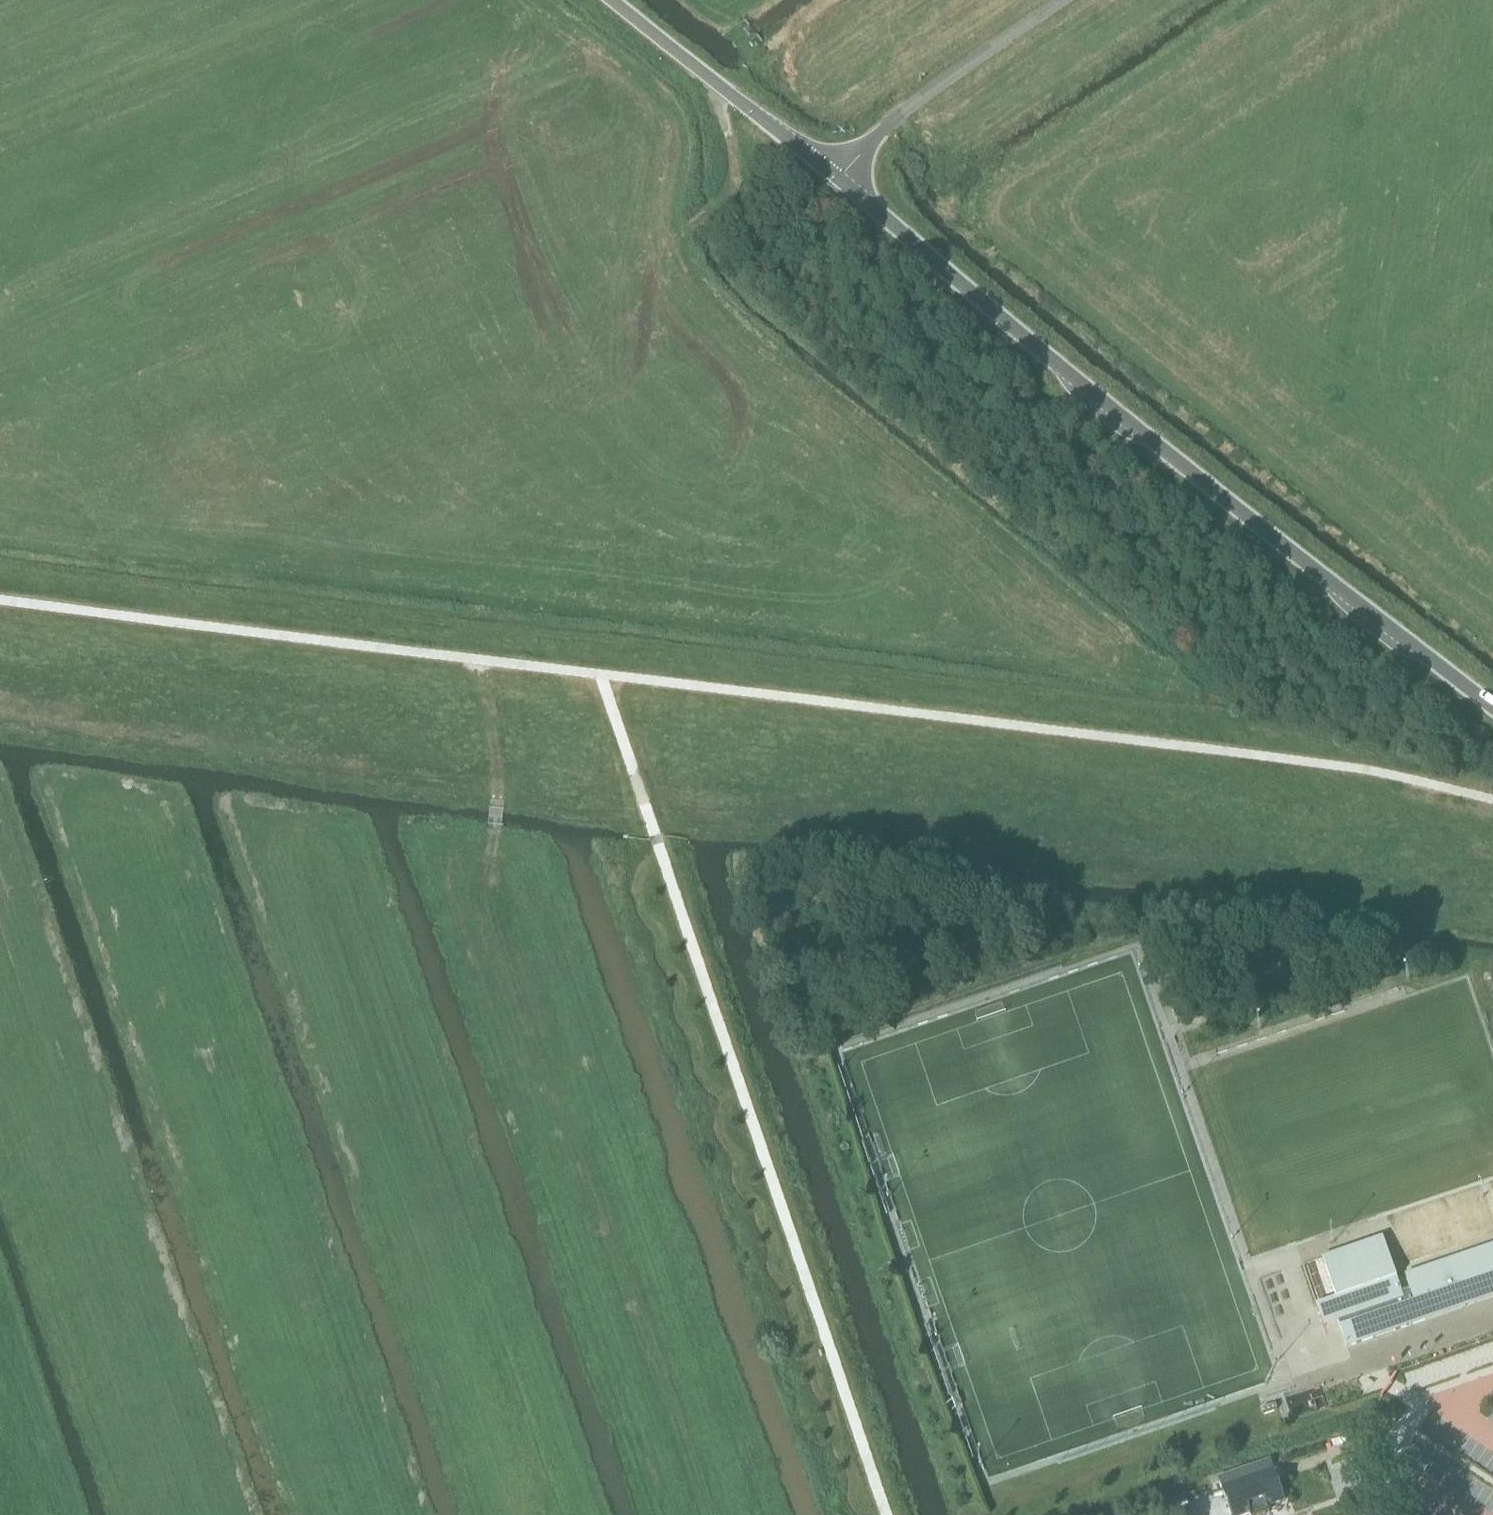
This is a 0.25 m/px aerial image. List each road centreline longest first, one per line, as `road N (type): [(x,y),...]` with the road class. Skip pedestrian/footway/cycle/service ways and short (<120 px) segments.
road 1 (tertiary): [(1492,711),(830,170)]
road 2 (unclassified): [(830,170),(1062,0)]
road 3 (tertiary): [(830,170),(620,0)]

